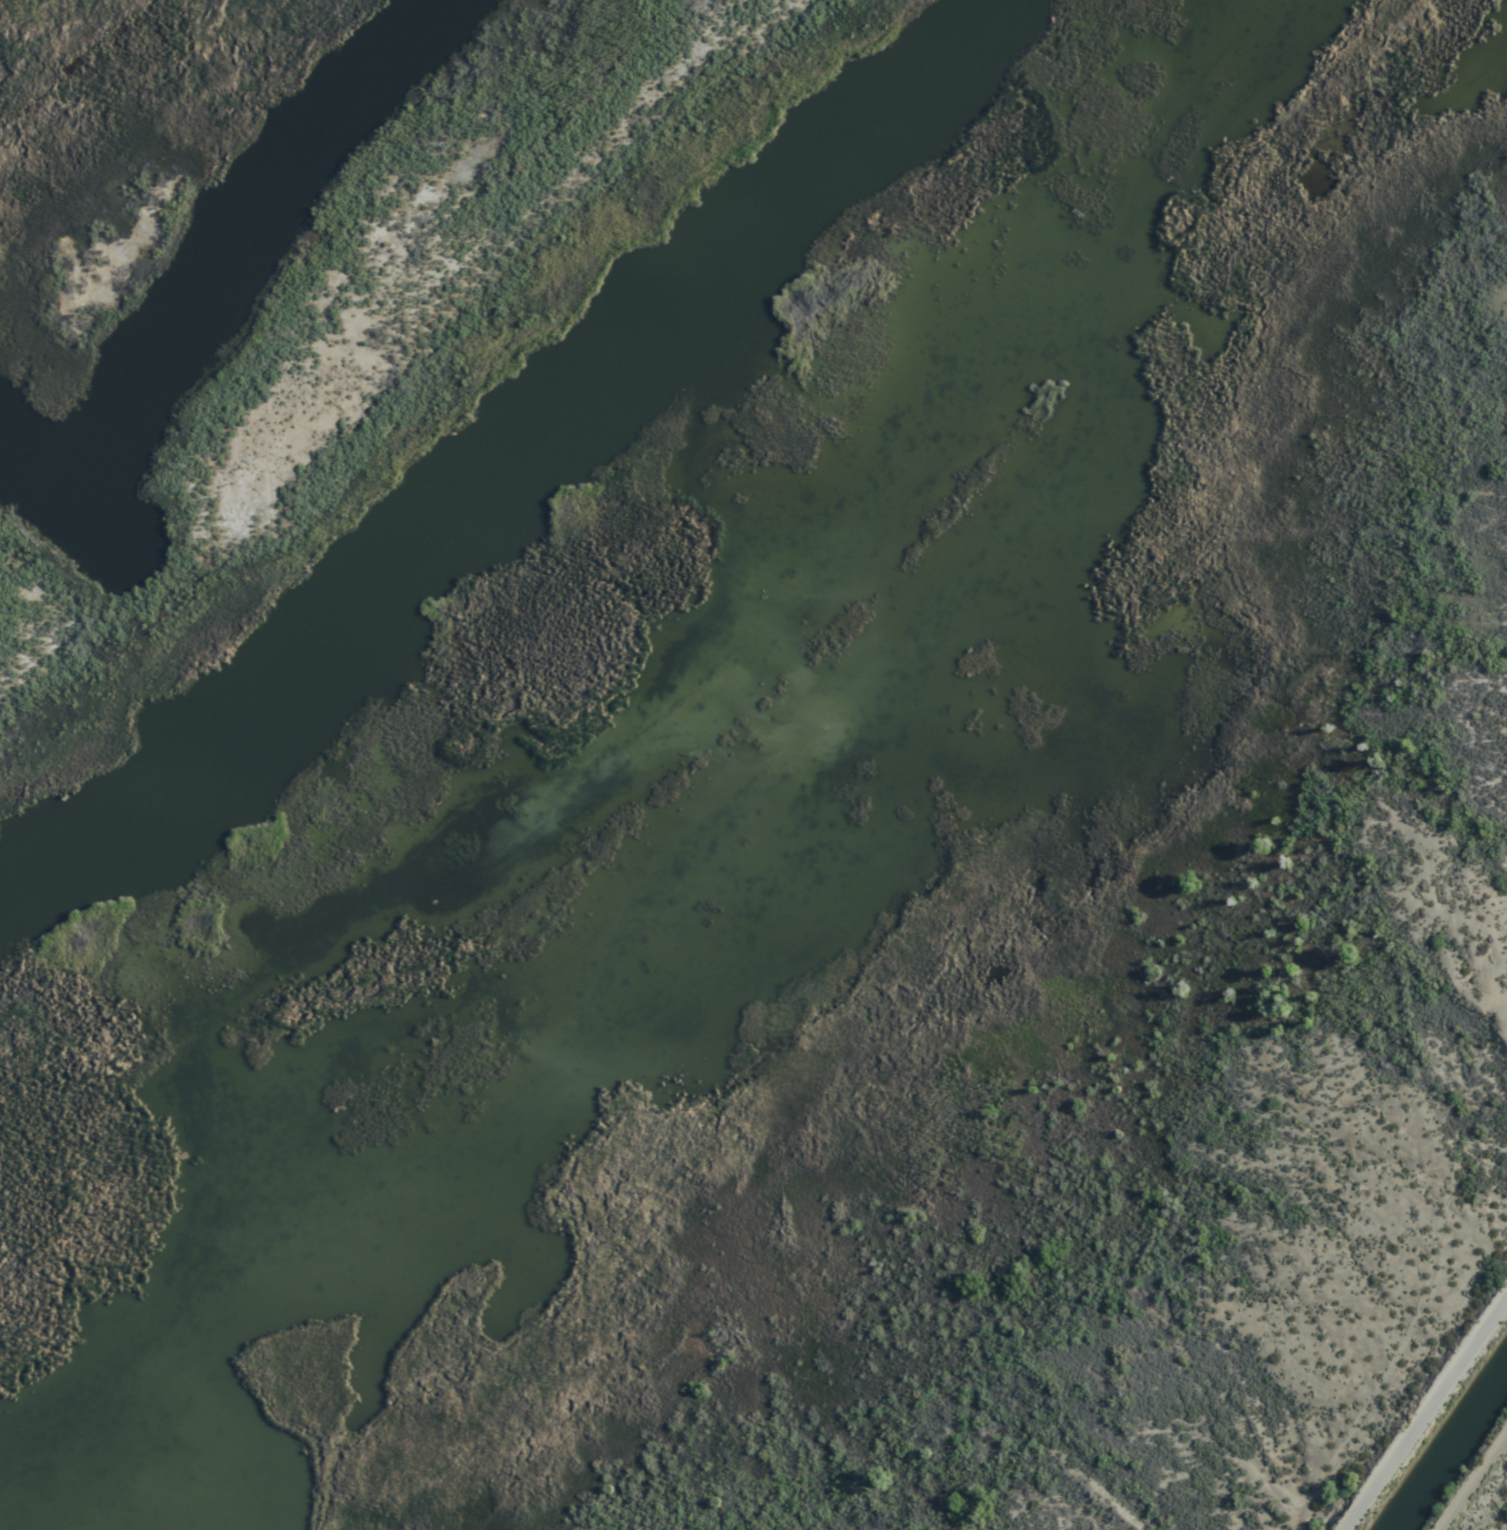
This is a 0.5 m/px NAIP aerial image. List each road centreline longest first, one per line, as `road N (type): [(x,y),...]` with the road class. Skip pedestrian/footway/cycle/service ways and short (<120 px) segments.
road 1 (residential): [(1347,1529),(1506,1301)]

